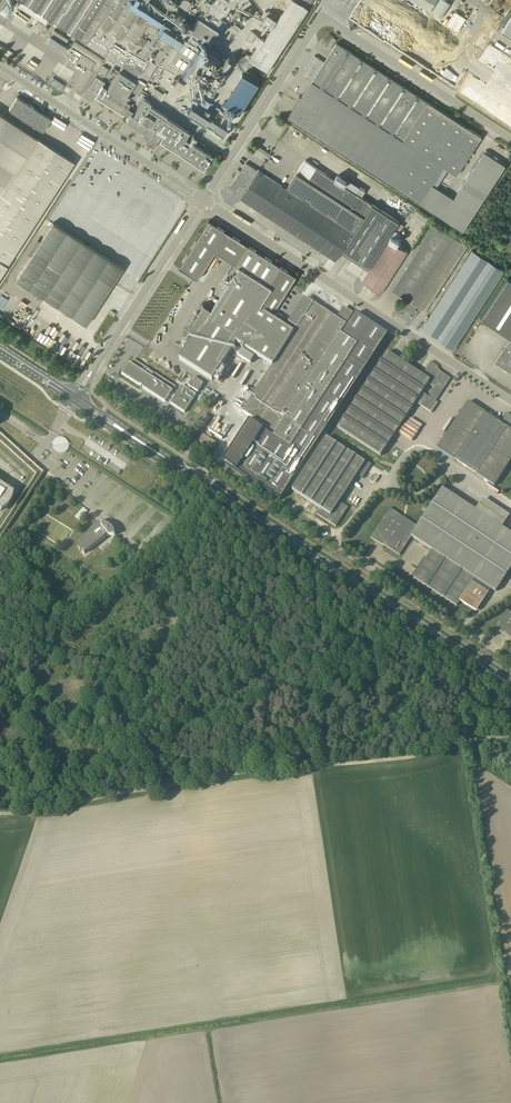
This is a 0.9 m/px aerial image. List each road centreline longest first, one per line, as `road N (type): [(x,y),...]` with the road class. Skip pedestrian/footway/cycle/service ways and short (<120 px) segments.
road 1 (track): [(0,815),(301,764),(397,758)]
road 2 (unclassified): [(510,400),(205,201)]
road 3 (secondary): [(510,685),(223,496)]
road 4 (unclassified): [(205,201),(0,67)]
road 5 (unclassified): [(205,201),(314,28),(328,21)]
road 6 (unclassified): [(510,139),(328,21)]
road 7 (unclassified): [(342,545),(463,629),(510,599)]
road 8 (unclassified): [(96,366),(205,201)]
road 9 (secondary): [(223,496),(80,399)]
road 10 (secondary): [(77,404),(223,496)]

